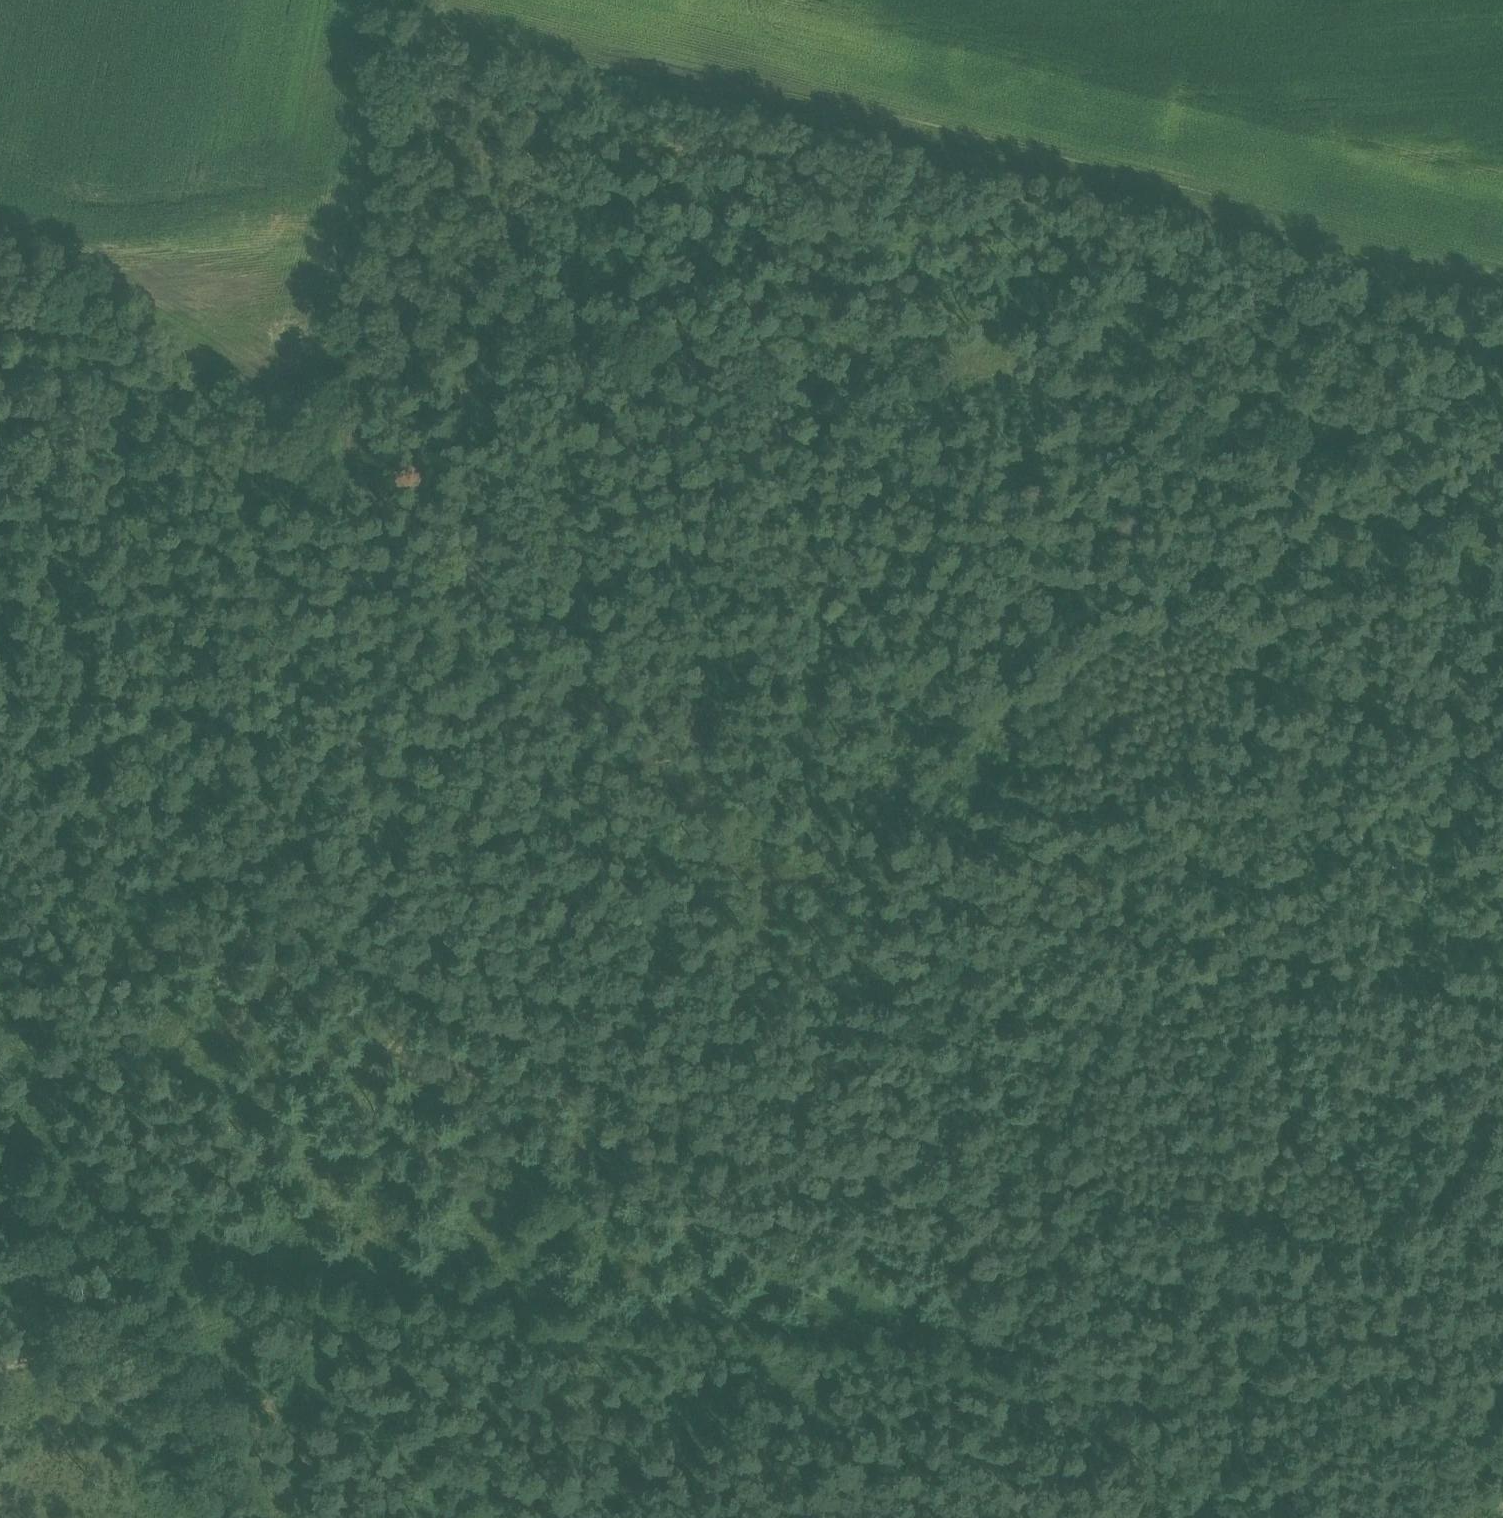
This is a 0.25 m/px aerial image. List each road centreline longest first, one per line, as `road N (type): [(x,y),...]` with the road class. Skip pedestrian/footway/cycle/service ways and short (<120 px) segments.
road 1 (track): [(1502,929),(1096,919),(949,869),(901,1117),(833,1113),(598,1004),(387,950),(268,842),(73,824),(61,893),(73,1004),(142,1224),(164,1366)]
road 2 (track): [(164,1366),(245,1517)]
road 3 (track): [(164,1366),(0,1383)]

